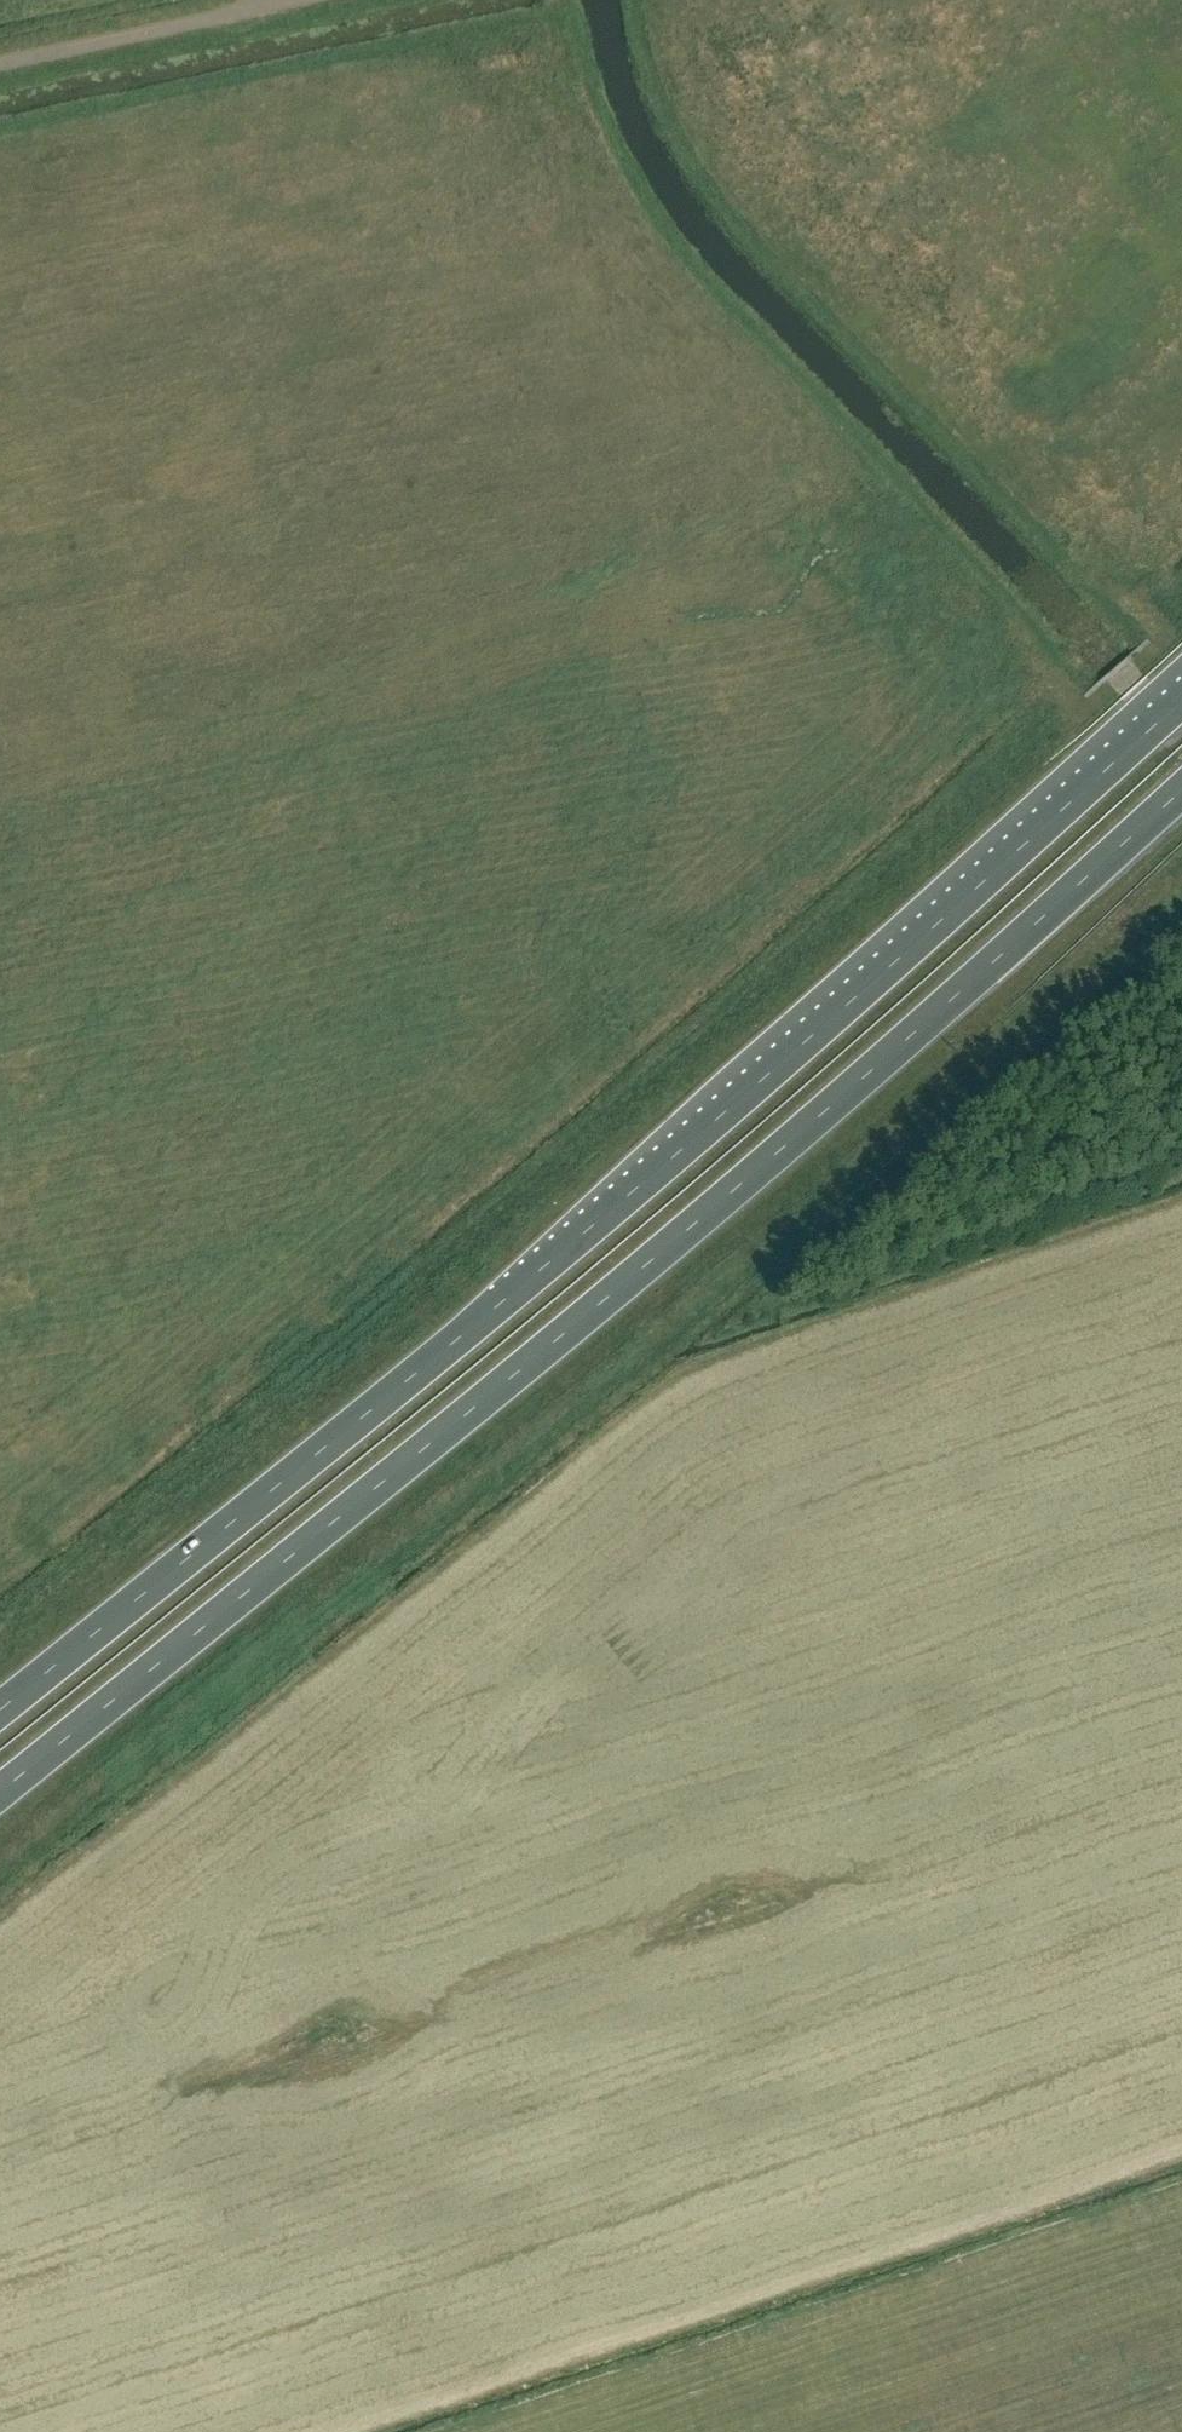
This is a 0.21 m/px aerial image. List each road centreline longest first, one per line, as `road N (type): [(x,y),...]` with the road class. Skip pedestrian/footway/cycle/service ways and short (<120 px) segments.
road 1 (trunk): [(1181,700),(693,1140),(0,1711)]
road 2 (trunk): [(0,1790),(793,1138),(1181,790)]
road 3 (unclassified): [(0,63),(282,0)]

